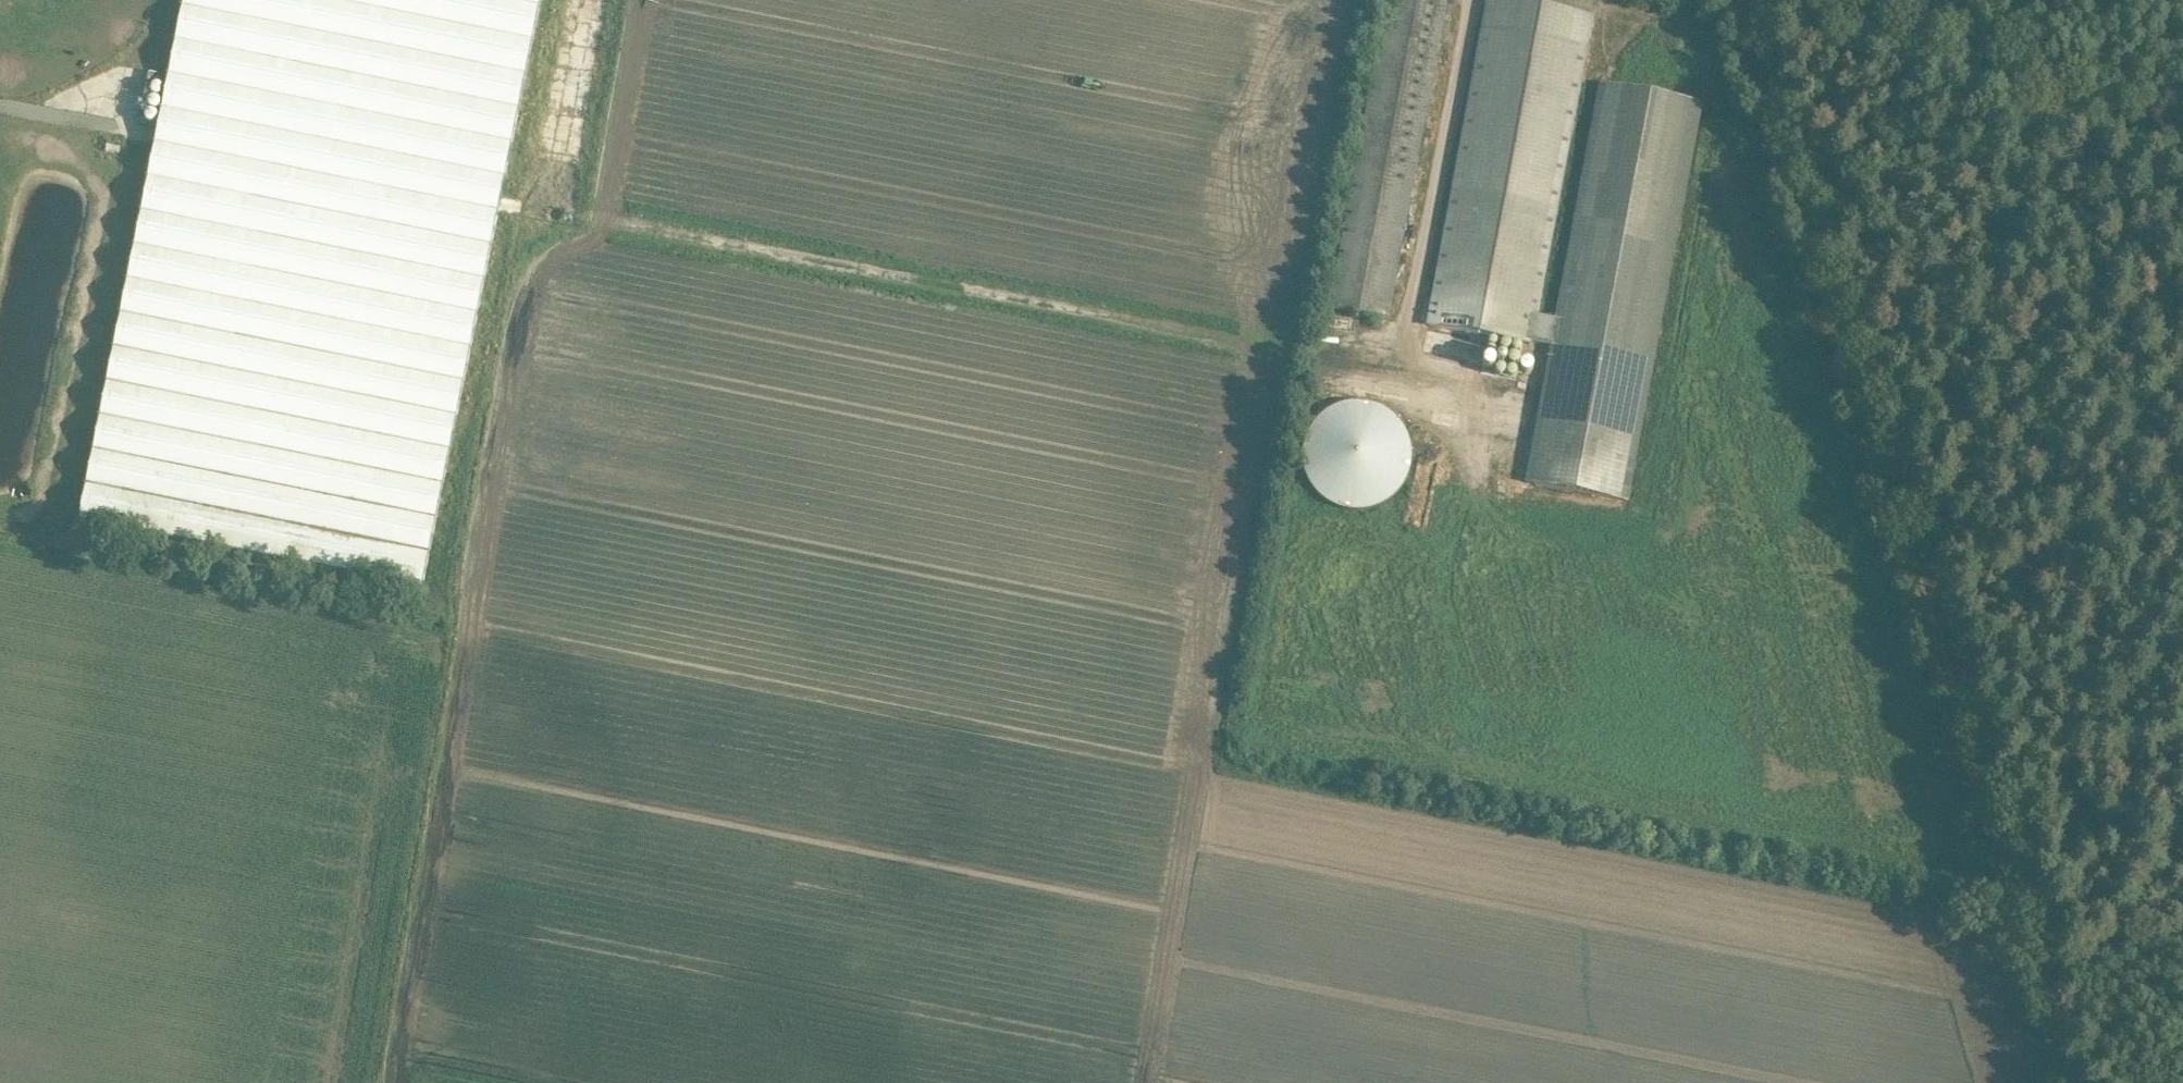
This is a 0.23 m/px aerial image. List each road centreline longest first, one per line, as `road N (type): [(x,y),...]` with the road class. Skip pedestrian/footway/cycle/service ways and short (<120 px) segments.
road 1 (track): [(2077,1082),(1742,0)]
road 2 (track): [(586,0),(550,205),(1327,359),(1413,368)]
road 3 (track): [(2182,138),(1787,0)]
road 4 (track): [(0,102),(135,128)]

